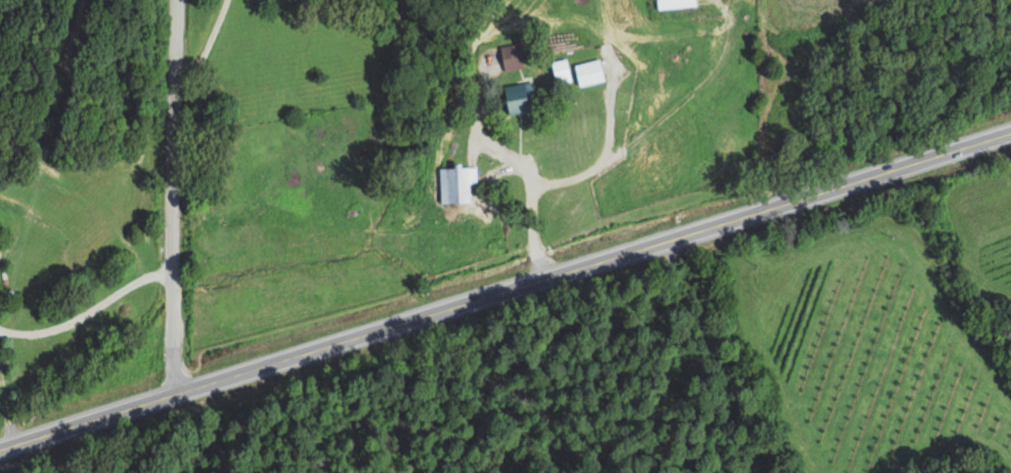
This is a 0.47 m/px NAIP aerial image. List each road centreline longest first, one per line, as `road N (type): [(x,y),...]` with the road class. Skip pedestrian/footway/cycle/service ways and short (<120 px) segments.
road 1 (primary): [(173,396),(234,388),(1010,143)]
road 2 (residential): [(173,396),(177,0)]
road 3 (primary): [(0,453),(173,396)]

